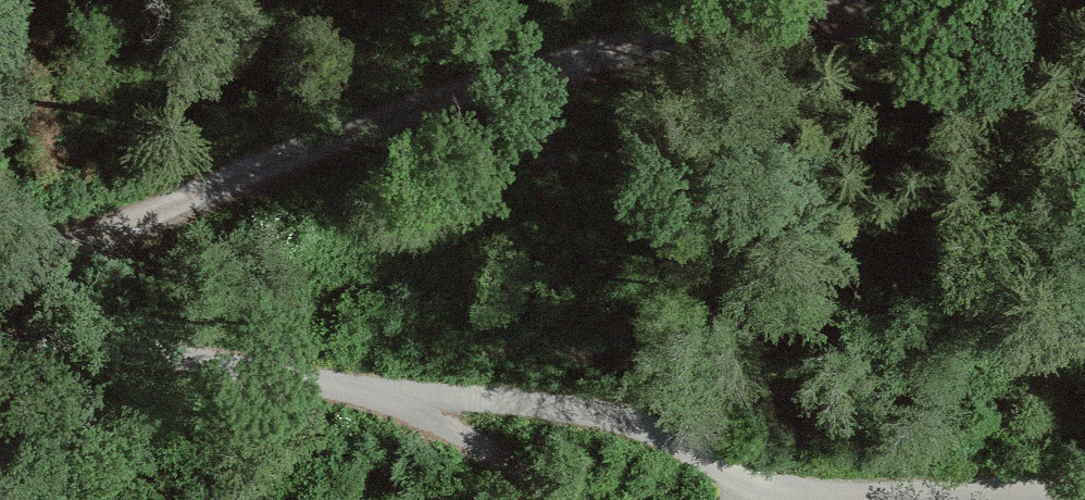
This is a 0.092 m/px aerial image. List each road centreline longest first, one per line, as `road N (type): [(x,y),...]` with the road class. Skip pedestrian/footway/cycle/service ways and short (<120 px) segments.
road 1 (residential): [(1084,498),(754,468),(587,409),(108,347),(0,323)]
road 2 (track): [(195,193),(521,71),(791,17),(941,0)]
road 3 (unclassified): [(0,279),(195,193)]

